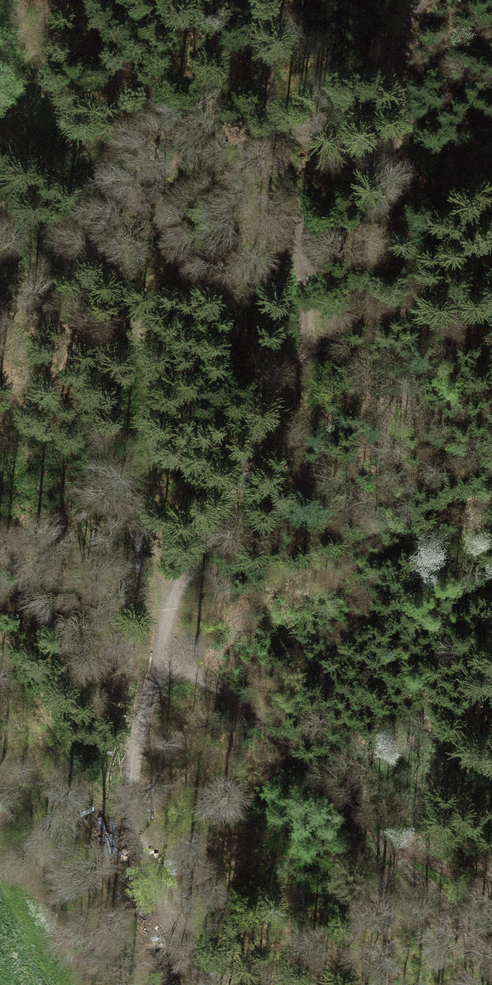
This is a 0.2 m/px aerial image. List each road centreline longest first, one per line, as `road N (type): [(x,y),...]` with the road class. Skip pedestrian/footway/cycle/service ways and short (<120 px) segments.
road 1 (track): [(195,984),(142,858),(134,784),(163,614),(303,345),(303,276),(258,0)]
road 2 (track): [(163,614),(119,228),(93,172),(55,121),(7,0)]
road 3 (track): [(296,366),(343,315),(366,267),(394,159),(406,32),(421,0)]
road 4 (track): [(156,648),(228,690),(387,839)]

